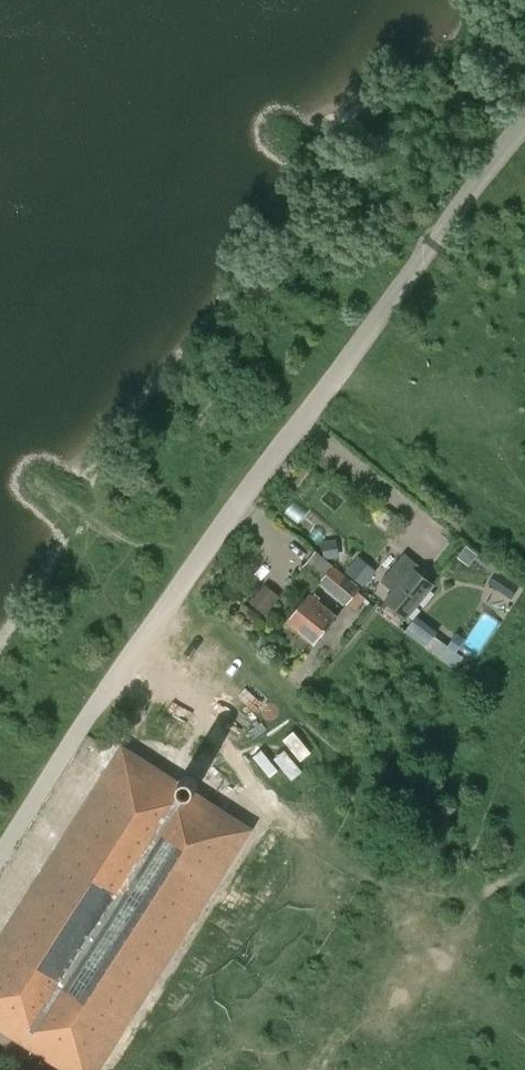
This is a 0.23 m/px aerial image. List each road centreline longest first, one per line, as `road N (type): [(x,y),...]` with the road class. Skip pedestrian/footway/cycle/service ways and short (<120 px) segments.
road 1 (unclassified): [(0,856),(253,486),(524,128)]

